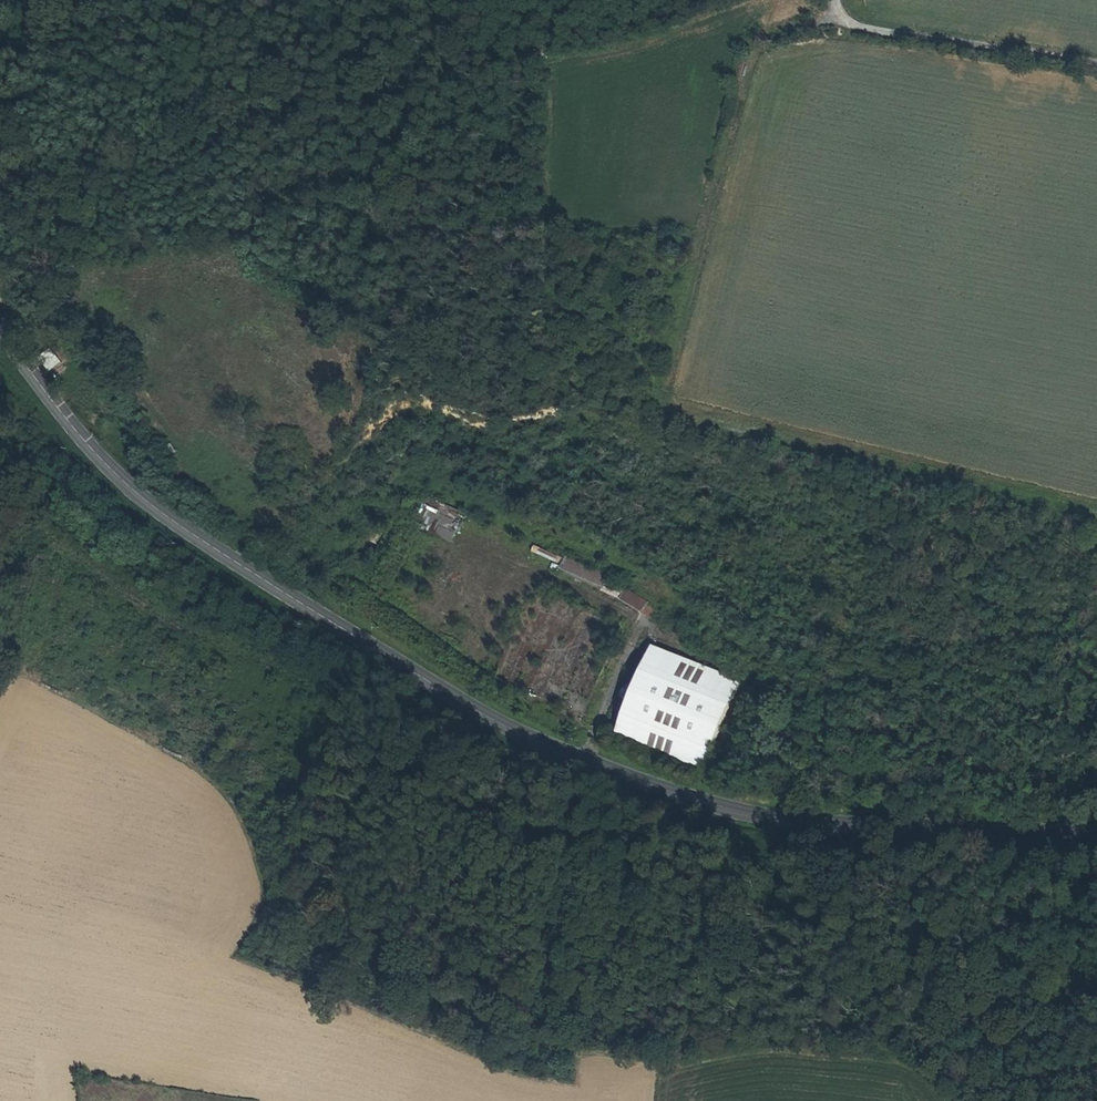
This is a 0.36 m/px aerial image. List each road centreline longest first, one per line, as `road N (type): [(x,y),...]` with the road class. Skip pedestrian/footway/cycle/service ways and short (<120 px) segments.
road 1 (tertiary): [(0,329),(118,465),(216,558),(289,614),(463,699),(680,795),(859,824),(1096,838)]
road 2 (track): [(1096,61),(840,18),(839,0)]

